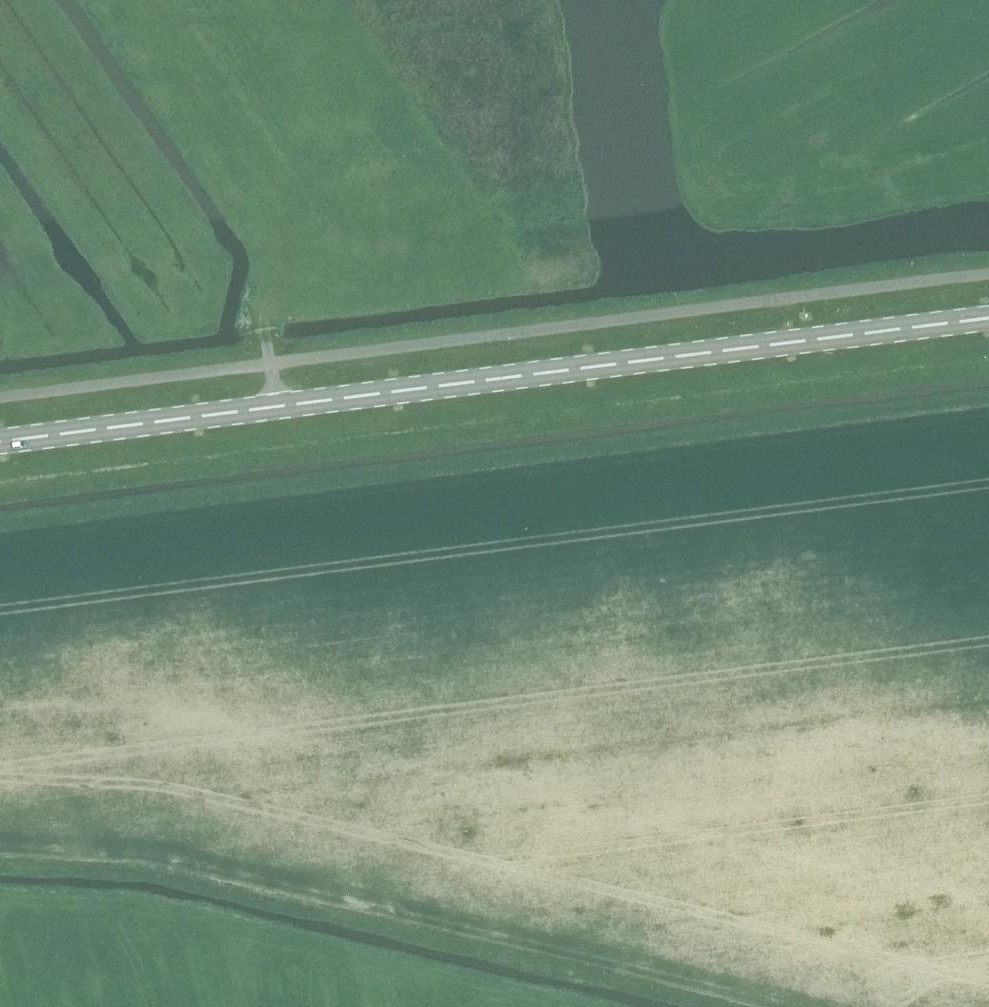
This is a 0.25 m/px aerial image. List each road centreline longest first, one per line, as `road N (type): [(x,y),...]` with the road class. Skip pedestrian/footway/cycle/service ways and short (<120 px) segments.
road 1 (secondary): [(0,444),(988,319)]

